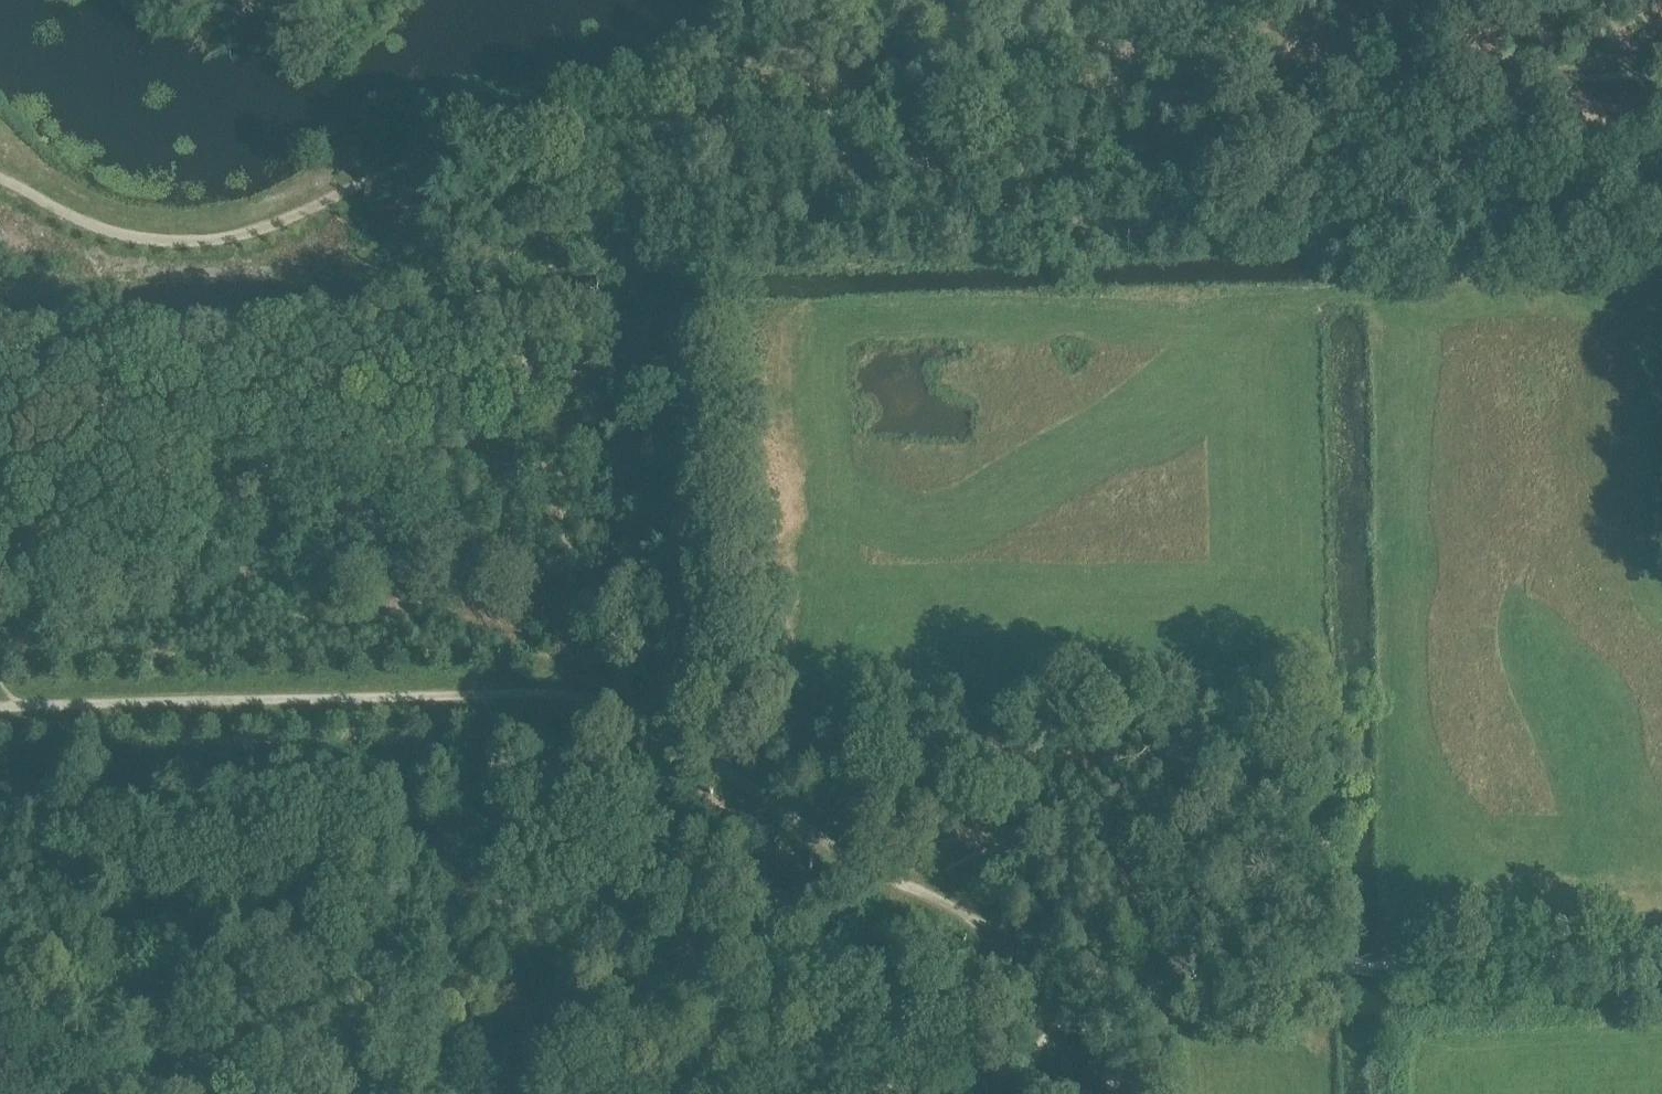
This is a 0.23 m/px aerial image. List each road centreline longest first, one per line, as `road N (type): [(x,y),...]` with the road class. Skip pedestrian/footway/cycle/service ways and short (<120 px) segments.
road 1 (track): [(1034,1063),(1052,1032),(1086,1001),(1132,981),(1661,950)]

